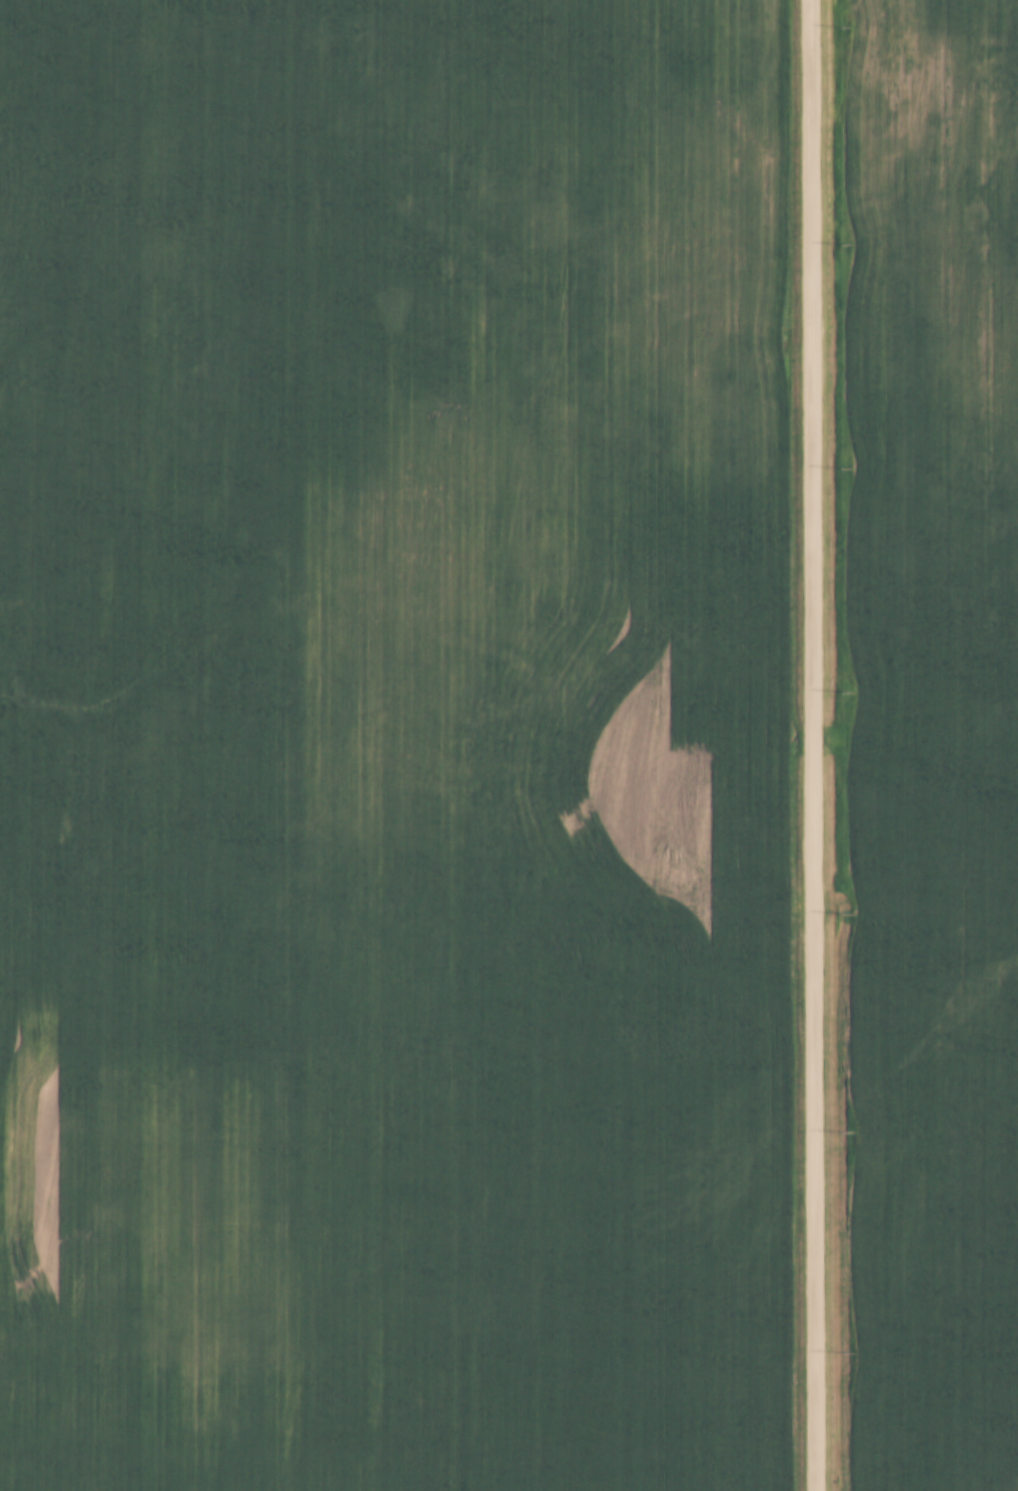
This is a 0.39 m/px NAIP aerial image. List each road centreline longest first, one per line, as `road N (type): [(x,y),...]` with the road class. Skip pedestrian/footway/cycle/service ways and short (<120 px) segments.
road 1 (residential): [(817,1490),(811,0)]

